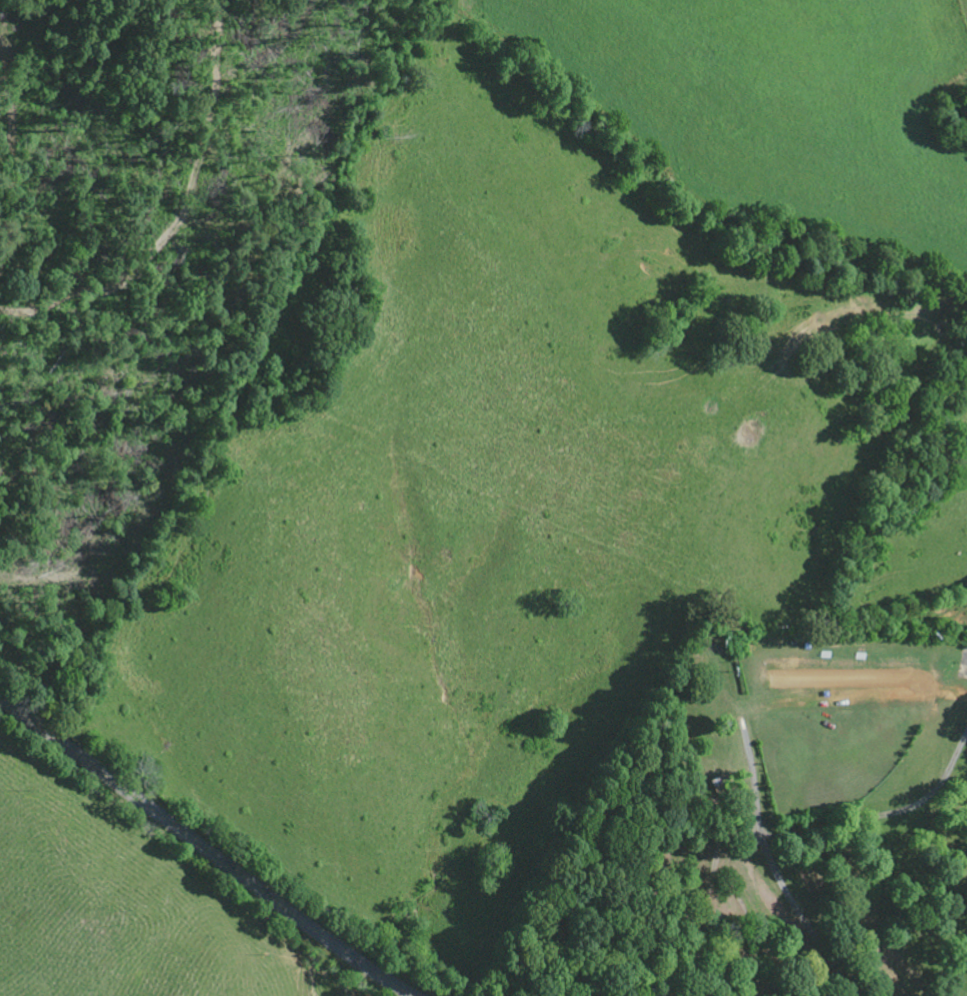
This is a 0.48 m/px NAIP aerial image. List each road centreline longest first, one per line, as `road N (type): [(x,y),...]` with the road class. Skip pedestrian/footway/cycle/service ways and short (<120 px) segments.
road 1 (primary): [(0,700),(411,995)]
road 2 (residential): [(862,995),(770,867),(757,796)]

